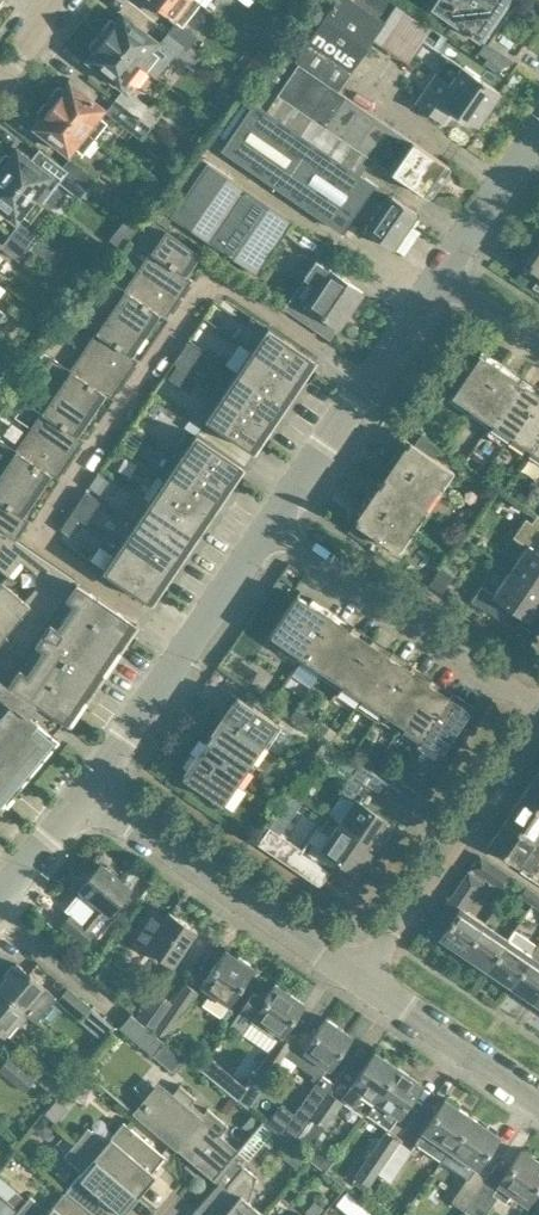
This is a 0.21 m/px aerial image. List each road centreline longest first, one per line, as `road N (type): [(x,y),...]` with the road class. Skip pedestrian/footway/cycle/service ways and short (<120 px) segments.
road 1 (residential): [(372,978),(93,792)]
road 2 (residential): [(538,714),(270,529)]
road 3 (residential): [(93,792),(270,529)]
road 4 (residential): [(270,529),(442,277)]
road 5 (residential): [(372,978),(538,730)]
road 6 (residential): [(538,1091),(372,978)]
road 7 (residential): [(442,277),(538,135)]
road 8 (residential): [(0,900),(93,792)]

